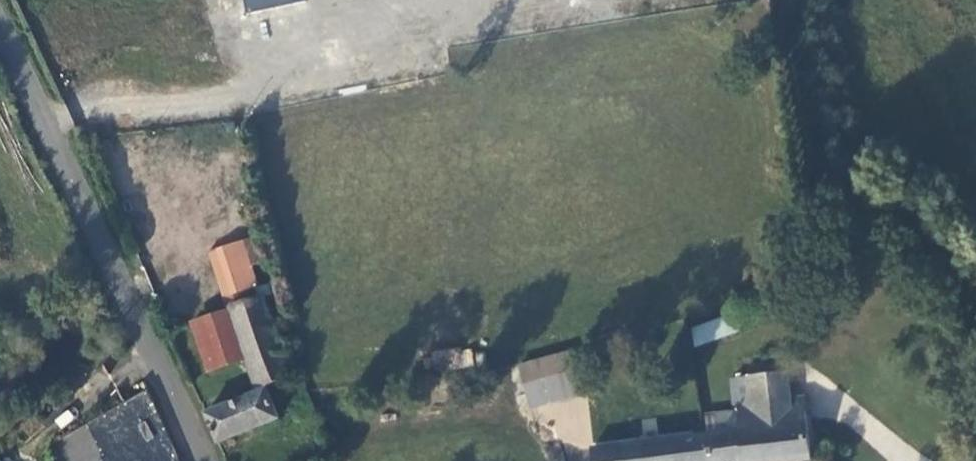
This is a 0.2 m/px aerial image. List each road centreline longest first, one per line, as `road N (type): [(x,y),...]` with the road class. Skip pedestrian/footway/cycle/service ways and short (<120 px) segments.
road 1 (unclassified): [(209,460),(0,22)]

